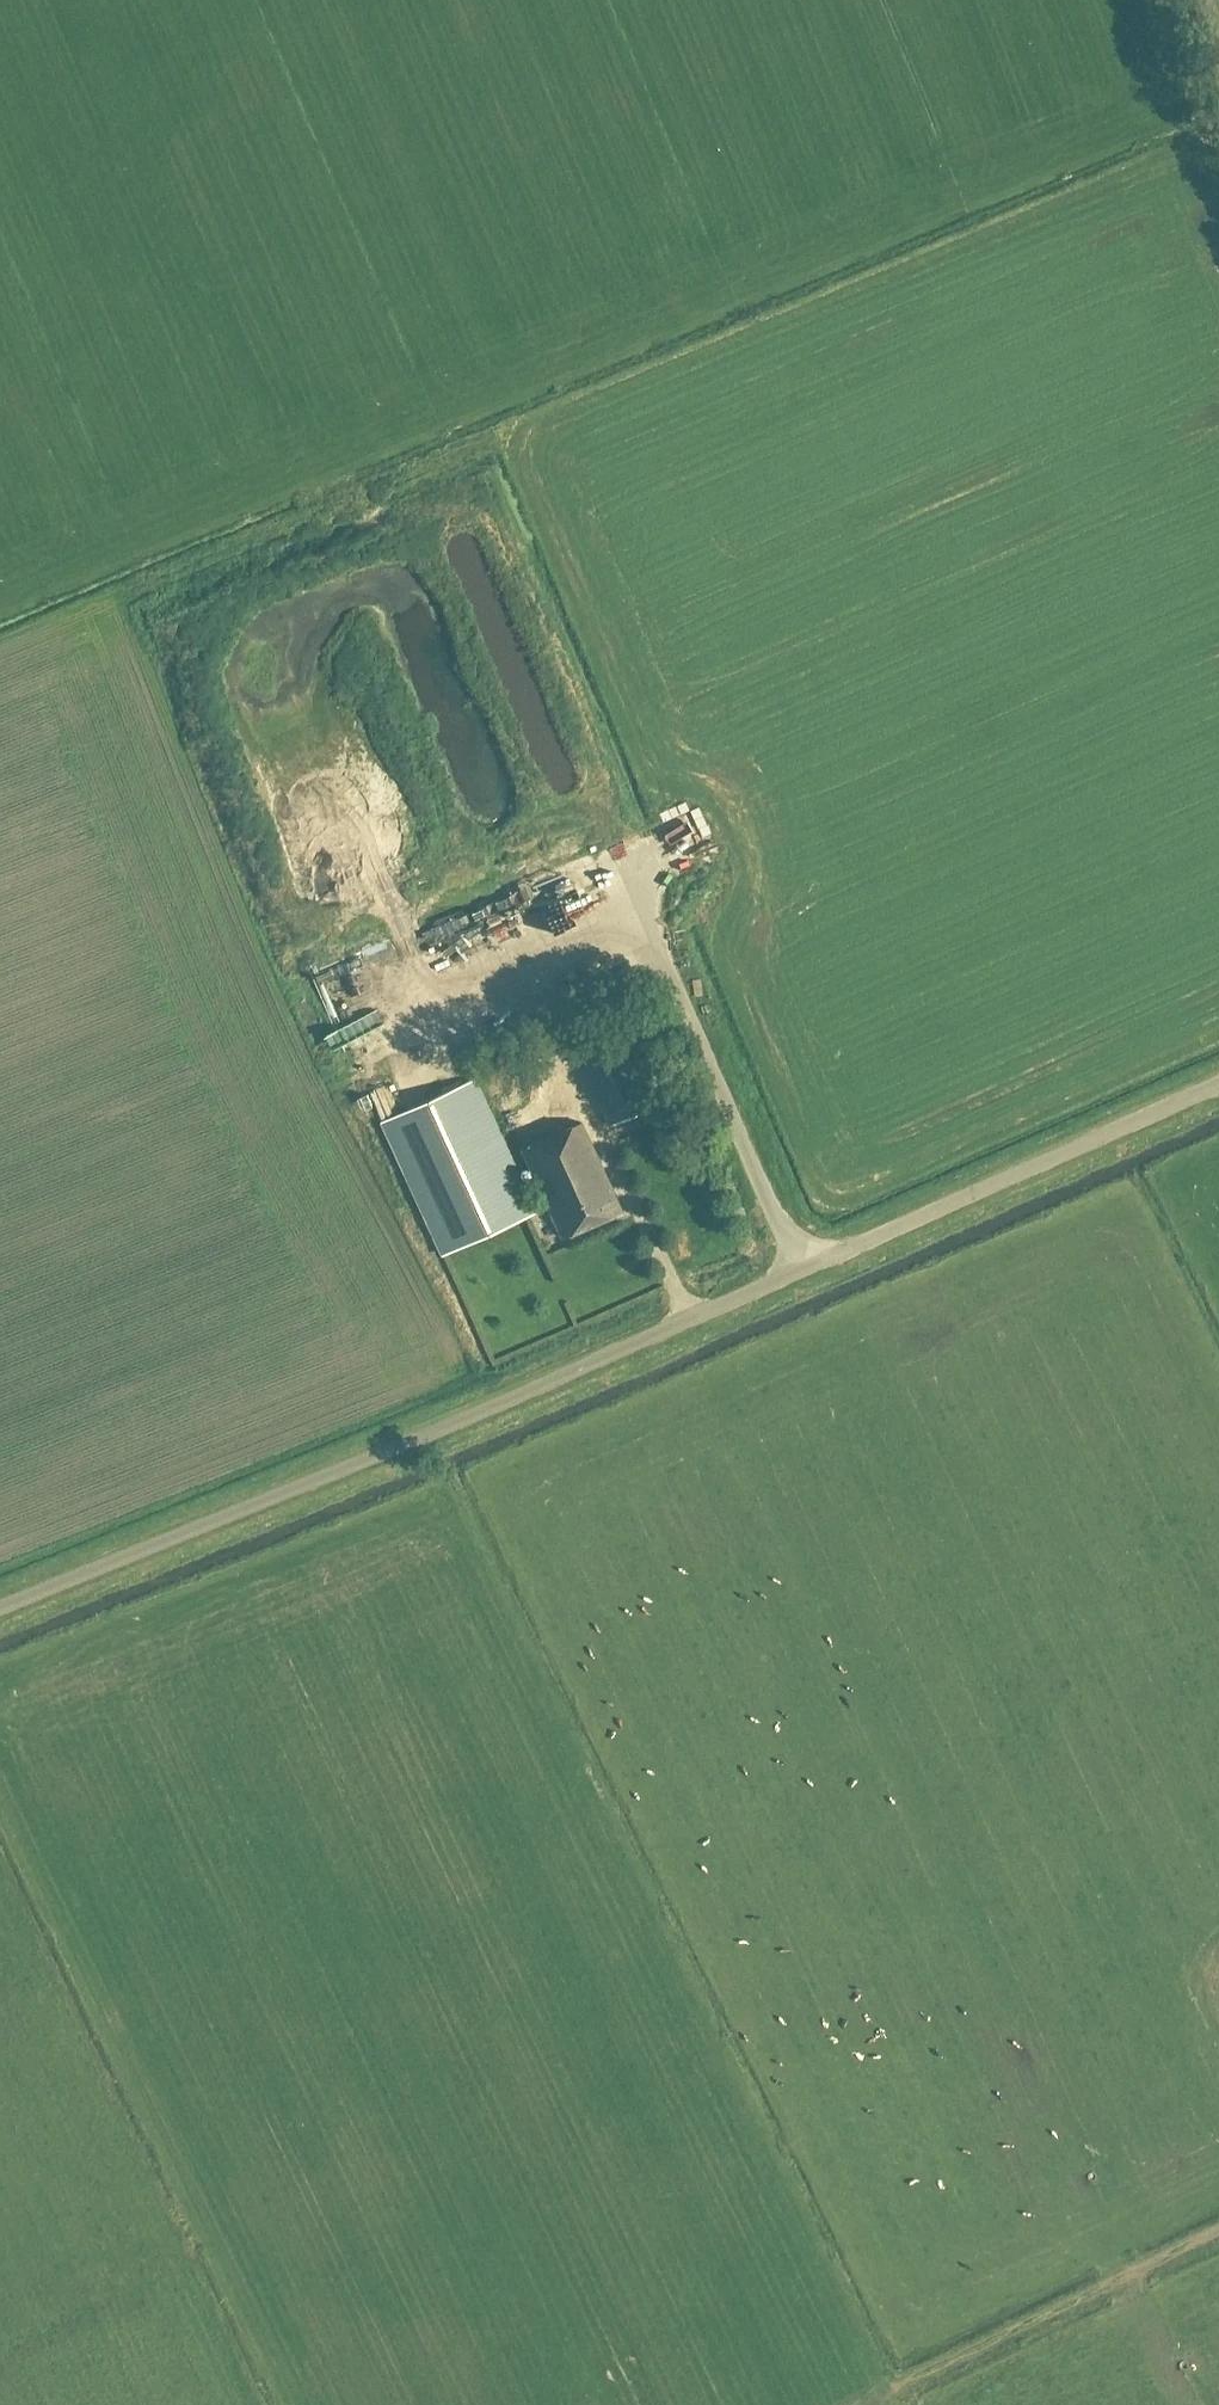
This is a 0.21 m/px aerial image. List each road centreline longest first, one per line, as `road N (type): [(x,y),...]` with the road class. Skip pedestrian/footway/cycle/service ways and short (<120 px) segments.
road 1 (unclassified): [(0,1610),(496,1406),(1218,1084)]

